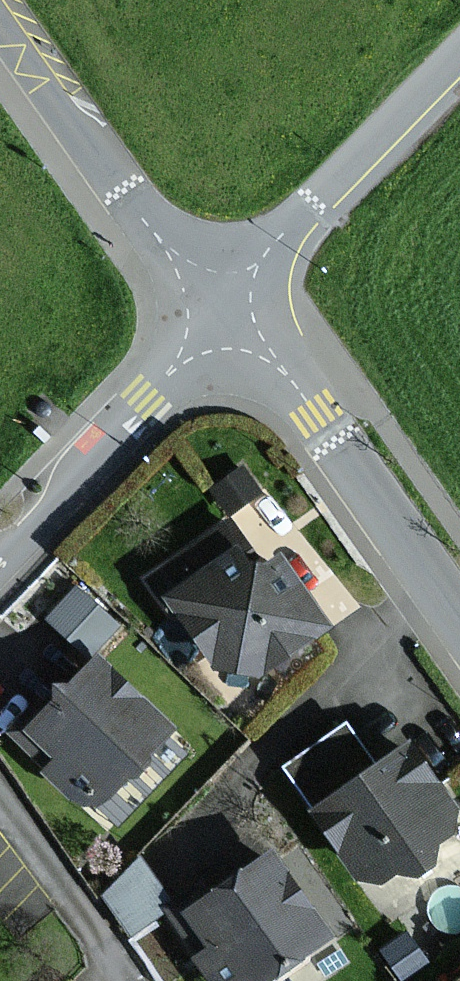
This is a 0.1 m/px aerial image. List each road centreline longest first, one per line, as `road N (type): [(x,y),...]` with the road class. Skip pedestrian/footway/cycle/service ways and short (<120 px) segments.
road 1 (residential): [(459,625),(274,359),(217,305)]
road 2 (unclassified): [(217,305),(122,194),(0,20)]
road 3 (residential): [(0,563),(217,305)]
road 4 (unclassified): [(459,62),(255,266)]

